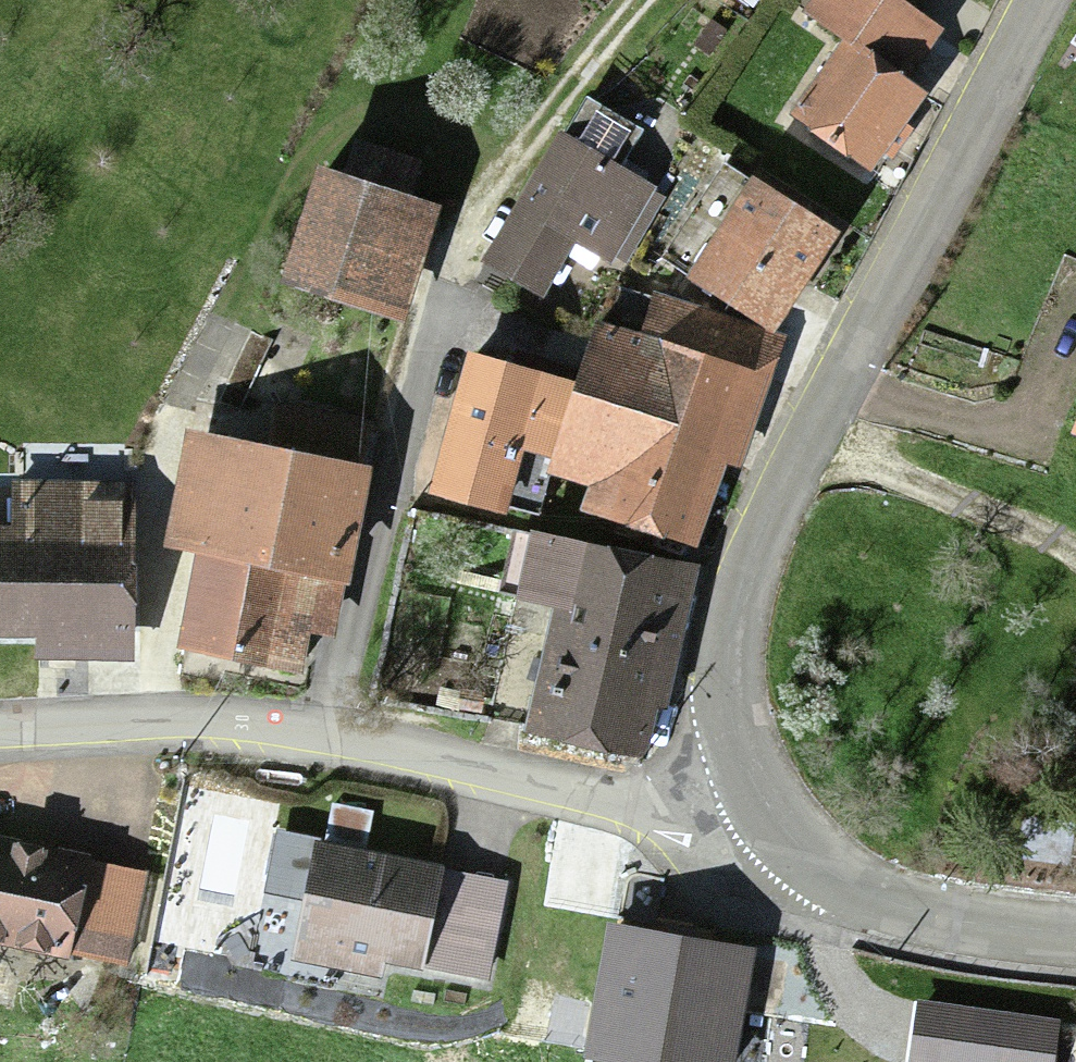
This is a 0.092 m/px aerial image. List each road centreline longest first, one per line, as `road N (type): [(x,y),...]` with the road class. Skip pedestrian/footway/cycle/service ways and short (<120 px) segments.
road 1 (tertiary): [(1035,0),(741,553),(717,680),(750,814)]
road 2 (residential): [(750,814),(673,820),(319,744),(143,723),(0,728)]
road 3 (tertiary): [(750,814),(777,860),(832,908),(1075,938)]
road 4 (track): [(644,0),(501,150)]

